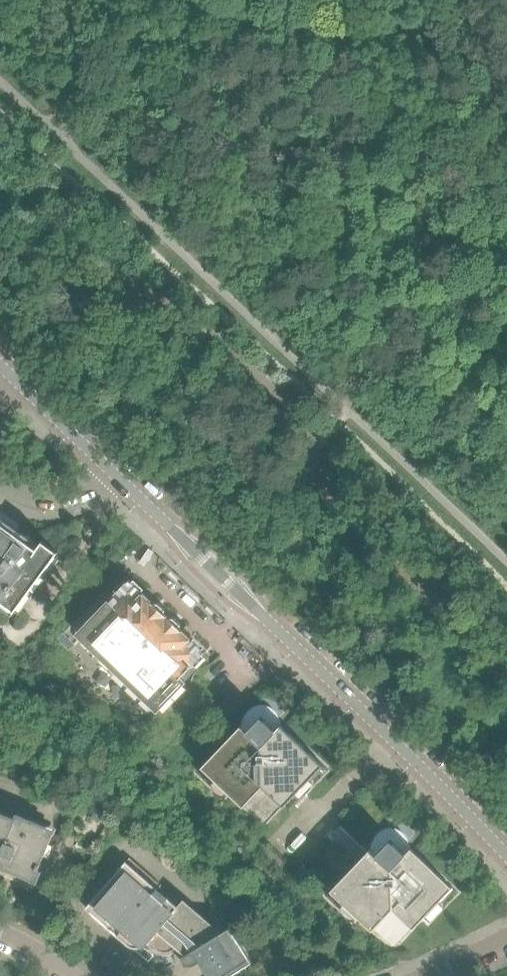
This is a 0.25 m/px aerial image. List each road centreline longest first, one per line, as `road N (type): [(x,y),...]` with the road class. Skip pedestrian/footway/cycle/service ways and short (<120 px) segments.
road 1 (residential): [(506,855),(108,466)]
road 2 (residential): [(108,466),(4,369)]
road 3 (residential): [(0,461),(28,490),(85,487),(108,466)]

